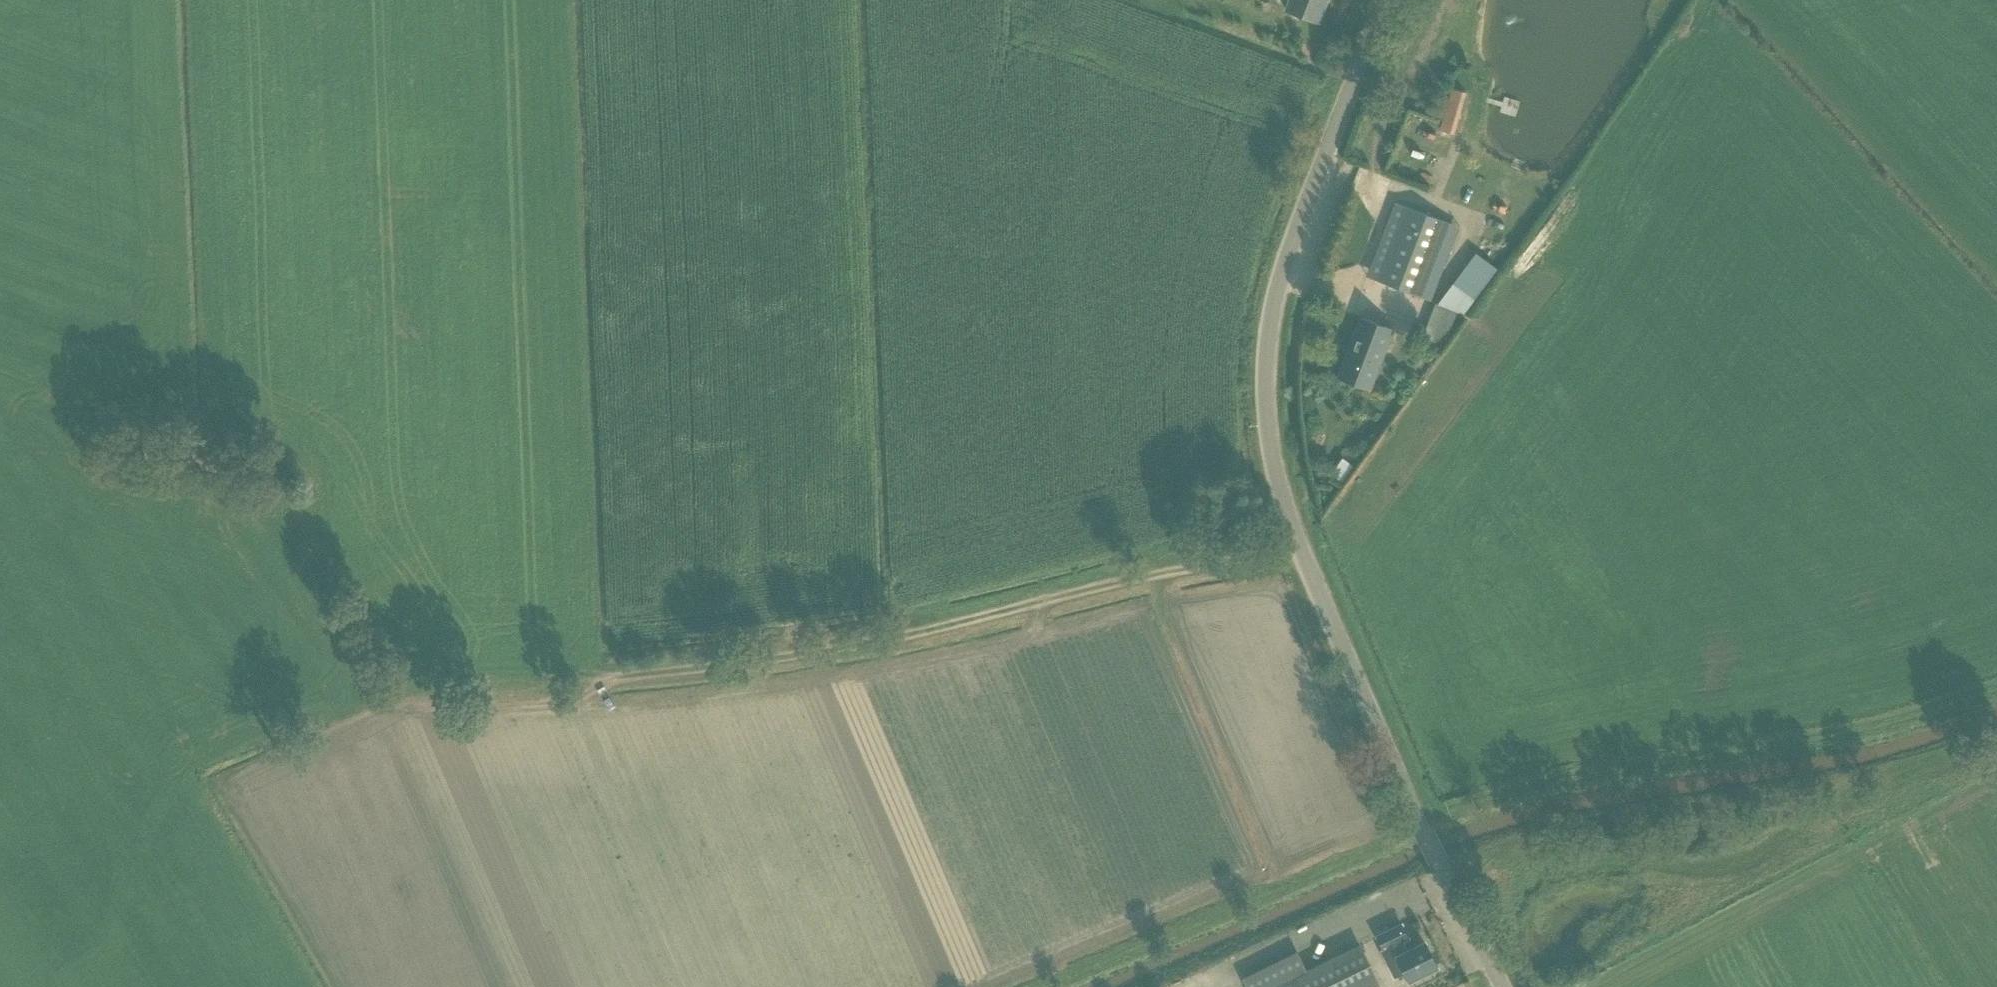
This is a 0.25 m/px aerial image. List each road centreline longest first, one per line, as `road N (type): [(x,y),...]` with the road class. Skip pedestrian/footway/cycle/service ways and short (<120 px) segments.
road 1 (unclassified): [(1495,986),(1286,533),(1267,459),(1263,352),(1278,250),(1383,0)]
road 2 (track): [(1286,533),(779,645),(425,659)]

